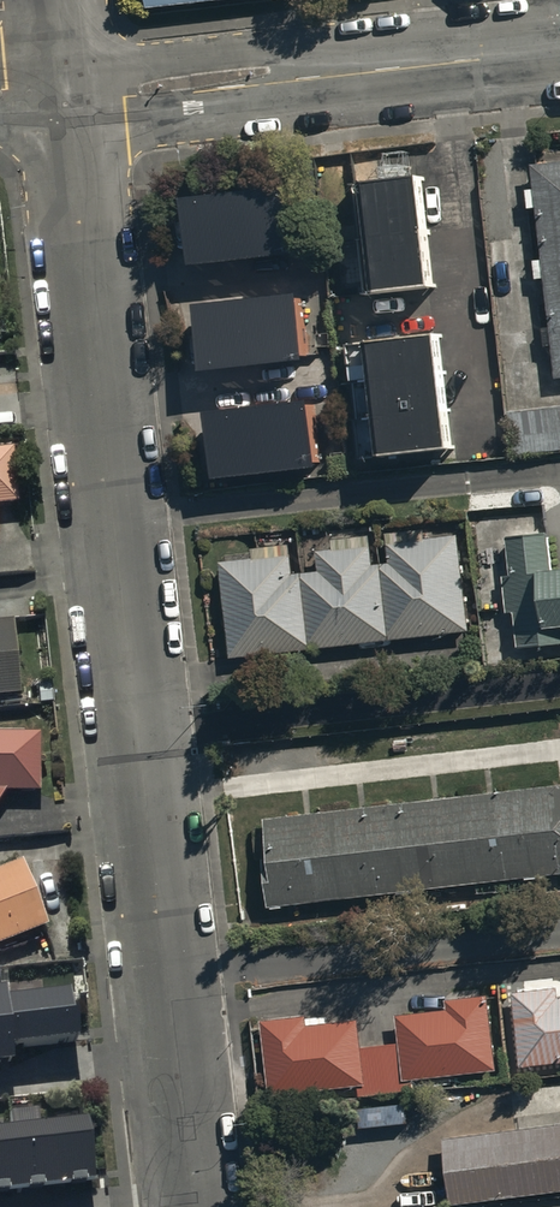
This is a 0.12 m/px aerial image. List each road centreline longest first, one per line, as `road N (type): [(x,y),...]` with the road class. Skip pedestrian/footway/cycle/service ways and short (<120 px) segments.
road 1 (residential): [(192,1206),(67,93)]
road 2 (residential): [(67,93),(125,97),(559,48)]

